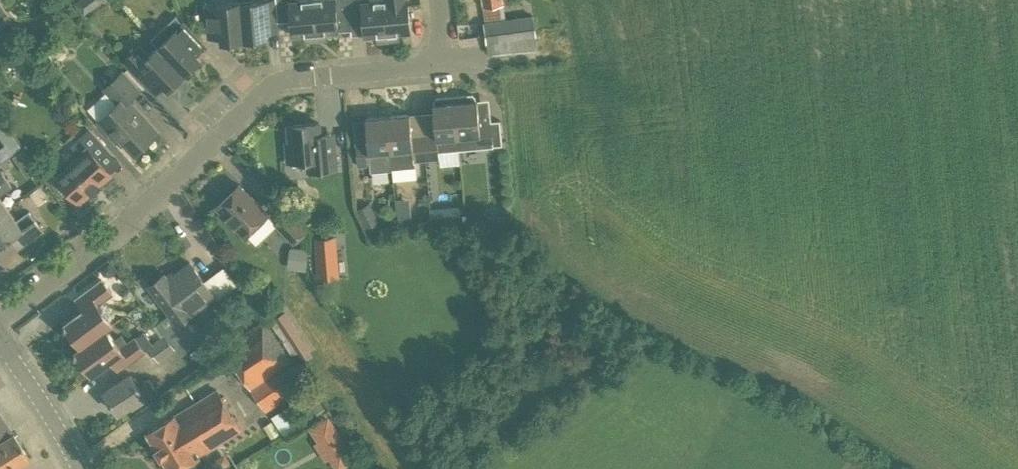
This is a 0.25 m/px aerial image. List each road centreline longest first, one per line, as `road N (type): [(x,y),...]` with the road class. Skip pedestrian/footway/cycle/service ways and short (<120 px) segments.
road 1 (residential): [(0,318),(277,83),(425,63),(441,42),(437,0)]
road 2 (secondary): [(80,468),(0,339)]

